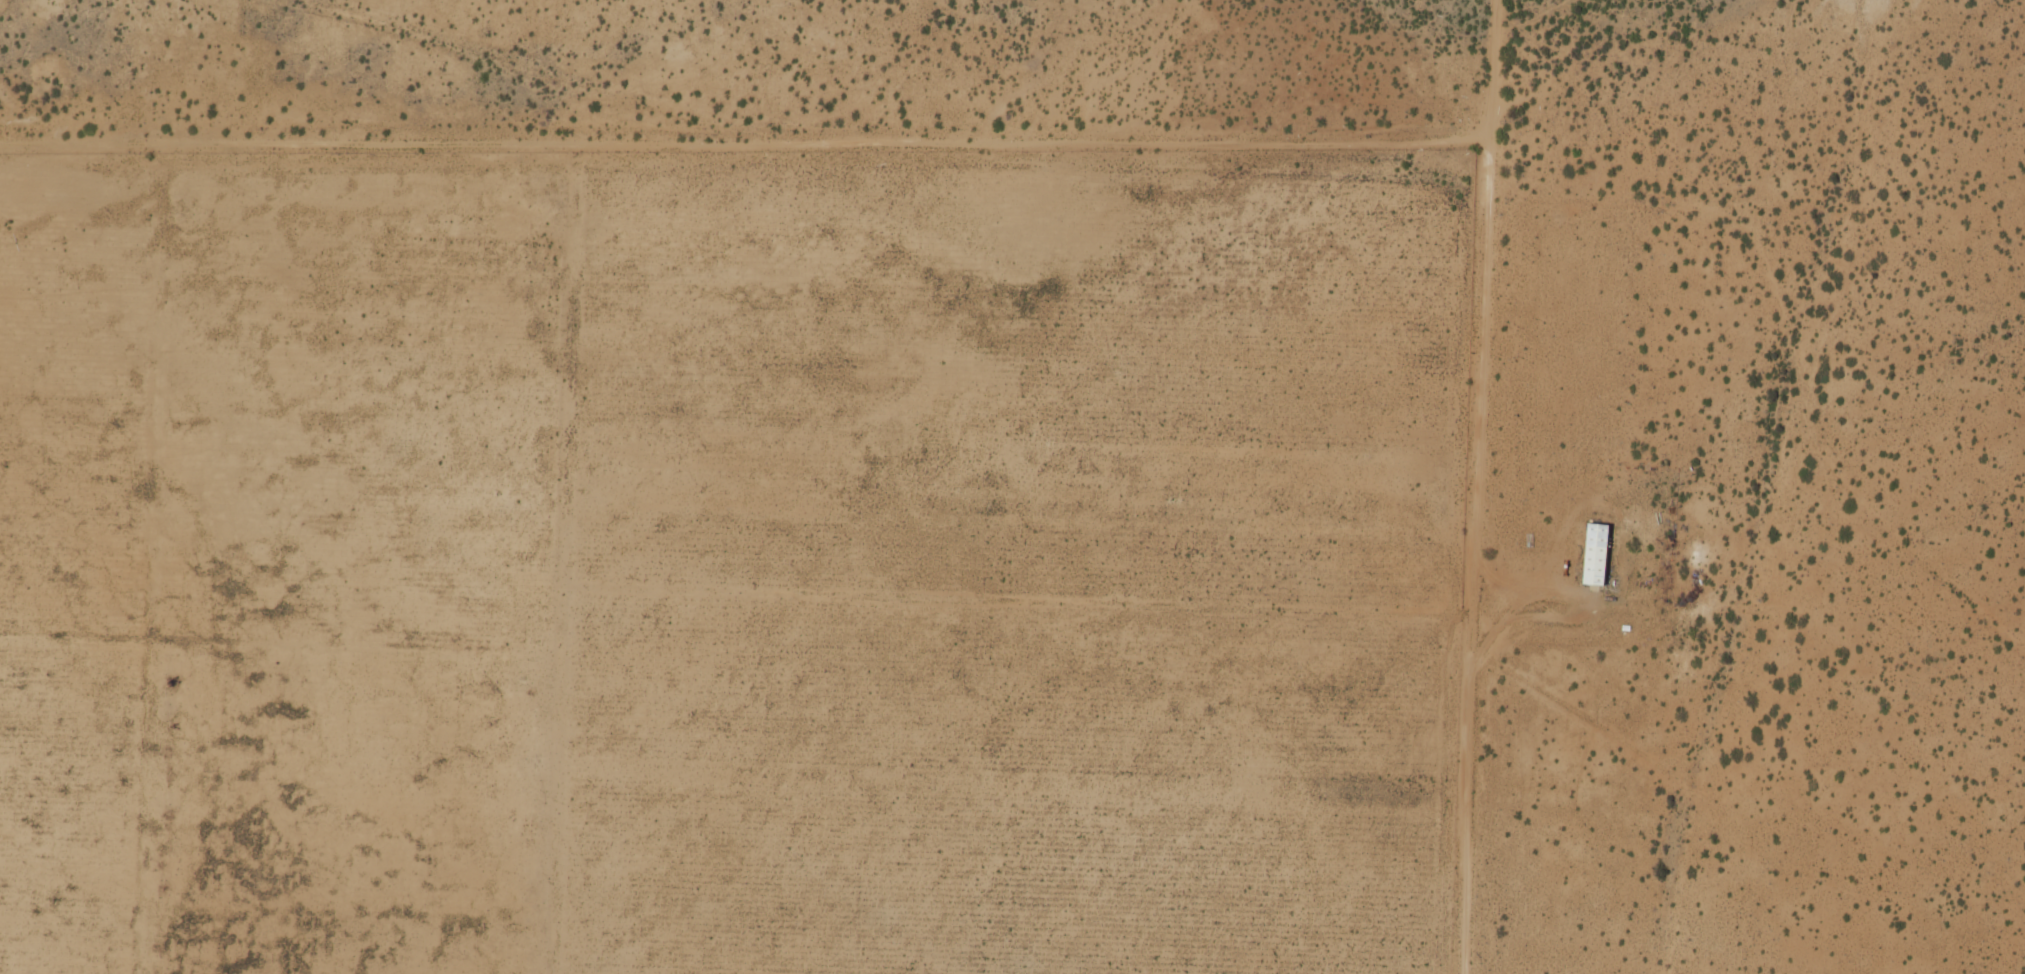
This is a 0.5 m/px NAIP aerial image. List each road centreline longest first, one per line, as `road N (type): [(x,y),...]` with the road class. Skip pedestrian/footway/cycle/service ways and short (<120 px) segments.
road 1 (track): [(136,0),(580,200),(1037,348),(1190,358),(1576,317),(1672,338),(1743,379),(2024,774)]

